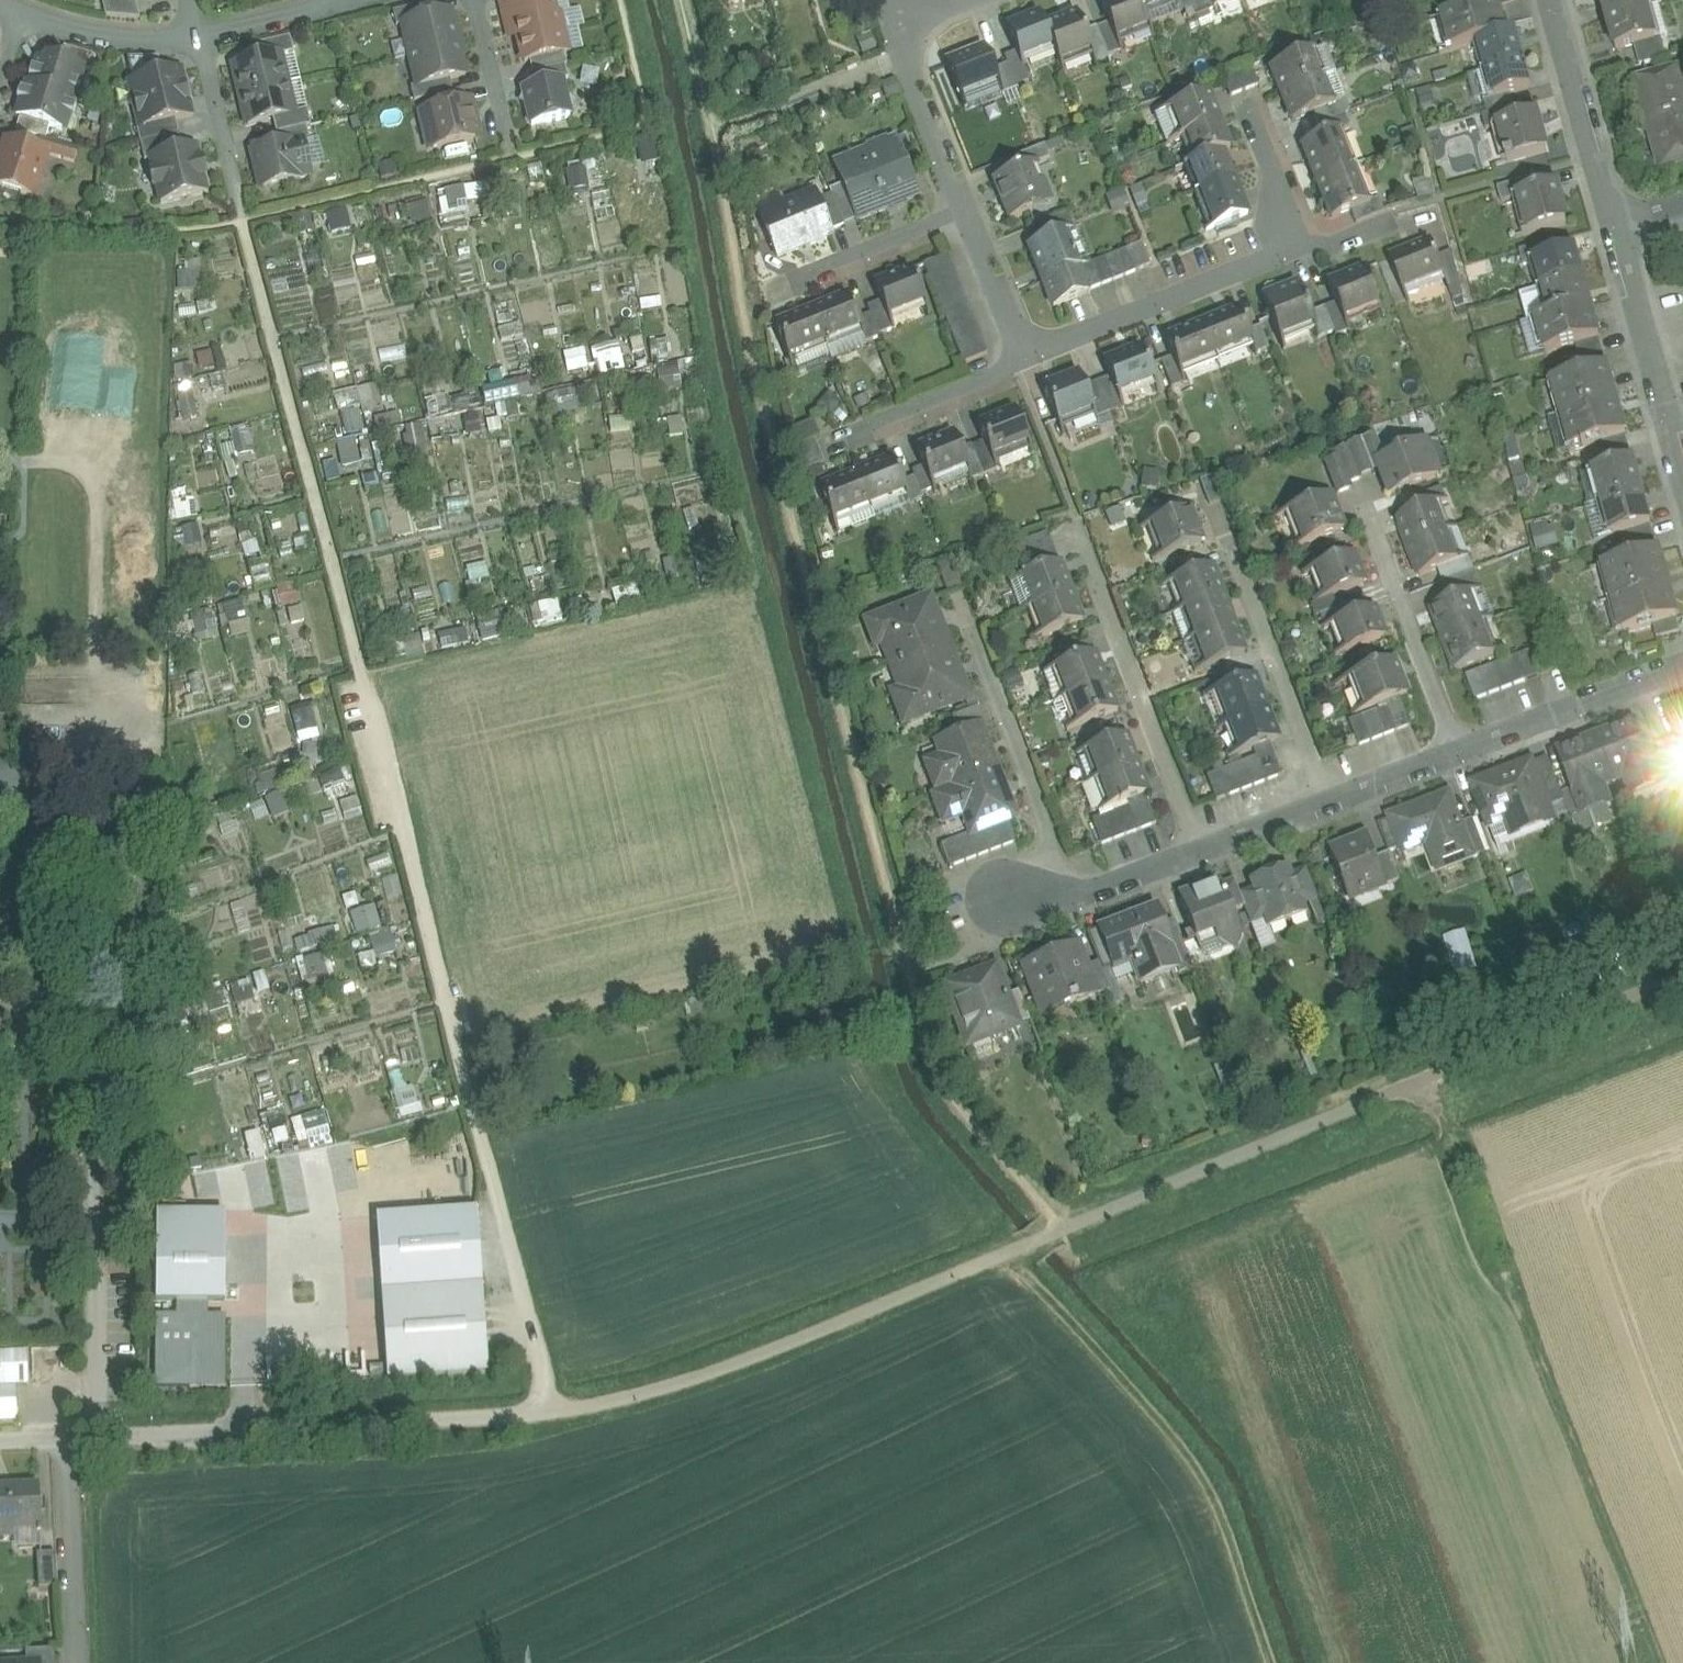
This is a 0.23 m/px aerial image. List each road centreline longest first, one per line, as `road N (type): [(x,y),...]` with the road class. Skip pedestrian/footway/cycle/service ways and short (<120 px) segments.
road 1 (track): [(680,0),(715,135),(754,364),(930,1056),(953,1100),(1062,1228)]
road 2 (residential): [(1682,973),(722,1369),(551,1412)]
road 3 (unclassified): [(363,673),(551,1412)]
road 4 (track): [(1419,1076),(1650,1662)]
road 5 (residential): [(551,1412),(69,1438)]
road 6 (residential): [(1075,522),(1201,853)]
road 7 (residential): [(1023,346),(1307,244)]
road 8 (residential): [(1080,900),(972,635)]
road 9 (residential): [(1228,544),(1326,806)]
road 10 (residential): [(1364,508),(1457,754)]
road 11 (residential): [(1457,754),(1682,664)]
road 12 (residential): [(1557,0),(1625,226)]
road 13 (residential): [(69,1438),(76,1662)]
road 14 (residential): [(1625,226),(1682,442)]
road 15 (track): [(715,135),(906,60)]
road 16 (residential): [(1023,346),(989,378),(847,435)]
road 17 (residential): [(896,26),(967,212)]
road 18 (residential): [(967,212),(790,283)]
road 19 (residential): [(195,37),(240,212)]
road 20 (residential): [(19,17),(109,37),(195,37)]
road 21 (residential): [(195,37),(347,8)]
road 22 (residential): [(508,149),(474,0)]
road 23 (residential): [(1251,102),(1307,244)]
road 24 (residential): [(967,212),(1023,346)]
road 25 (residential): [(1326,806),(1457,754)]
road 26 (residential): [(1201,853),(1326,806)]
road 27 (residential): [(1080,900),(1201,853)]

